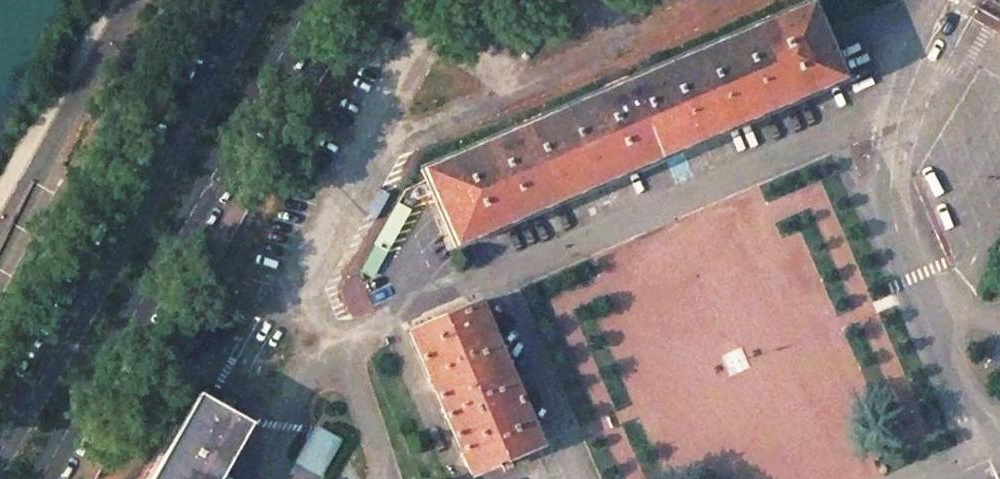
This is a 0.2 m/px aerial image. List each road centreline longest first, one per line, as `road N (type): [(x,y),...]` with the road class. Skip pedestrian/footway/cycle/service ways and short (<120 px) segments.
road 1 (primary): [(39,478),(314,0)]
road 2 (primary): [(256,0),(0,451)]

